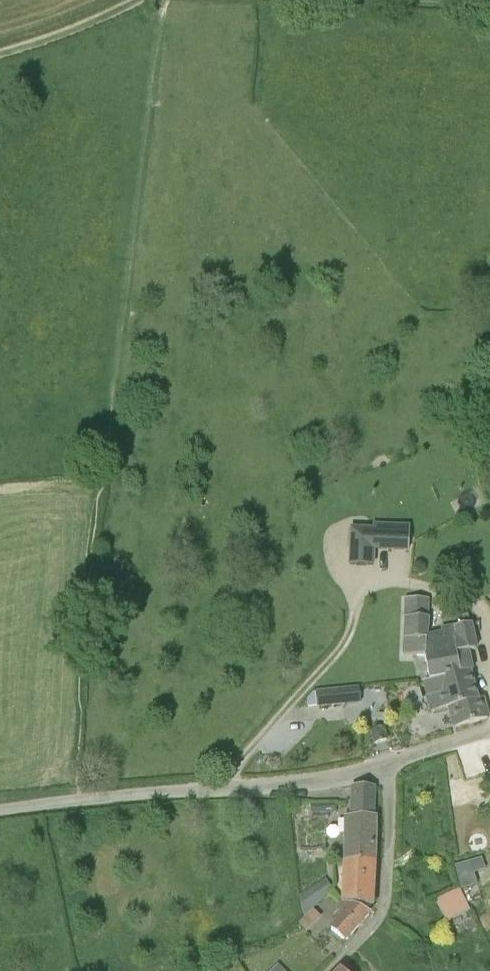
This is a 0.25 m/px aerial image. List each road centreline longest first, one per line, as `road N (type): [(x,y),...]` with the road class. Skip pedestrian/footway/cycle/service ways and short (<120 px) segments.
road 1 (unclassified): [(0,809),(337,778),(386,764)]
road 2 (unclassified): [(329,970),(384,903),(386,764)]
road 3 (track): [(0,55),(143,0)]

